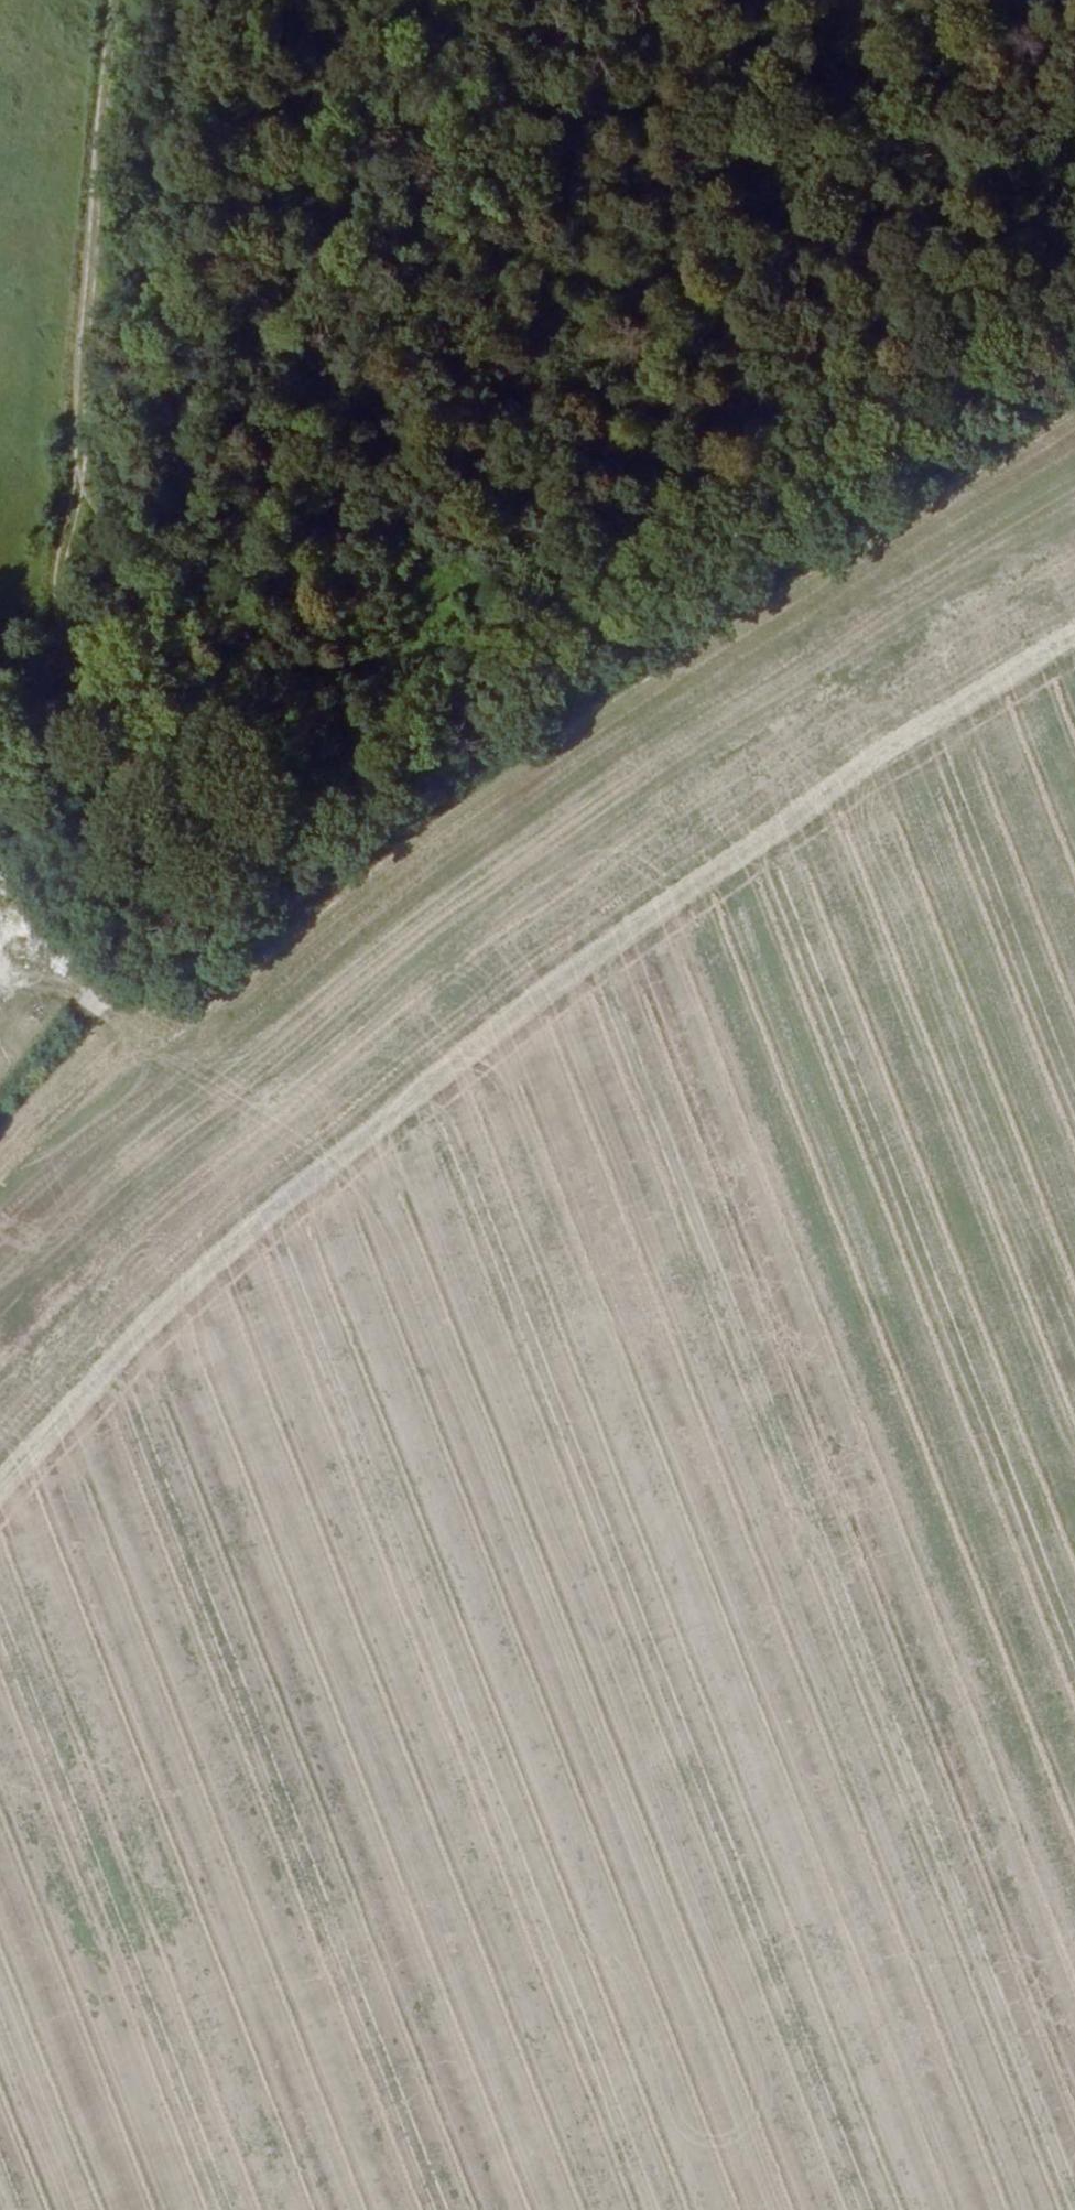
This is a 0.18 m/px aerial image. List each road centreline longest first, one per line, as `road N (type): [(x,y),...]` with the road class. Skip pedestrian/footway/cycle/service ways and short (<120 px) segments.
road 1 (track): [(113,0),(65,643)]
road 2 (track): [(0,910),(27,946),(104,1011),(113,1041),(0,1166)]

